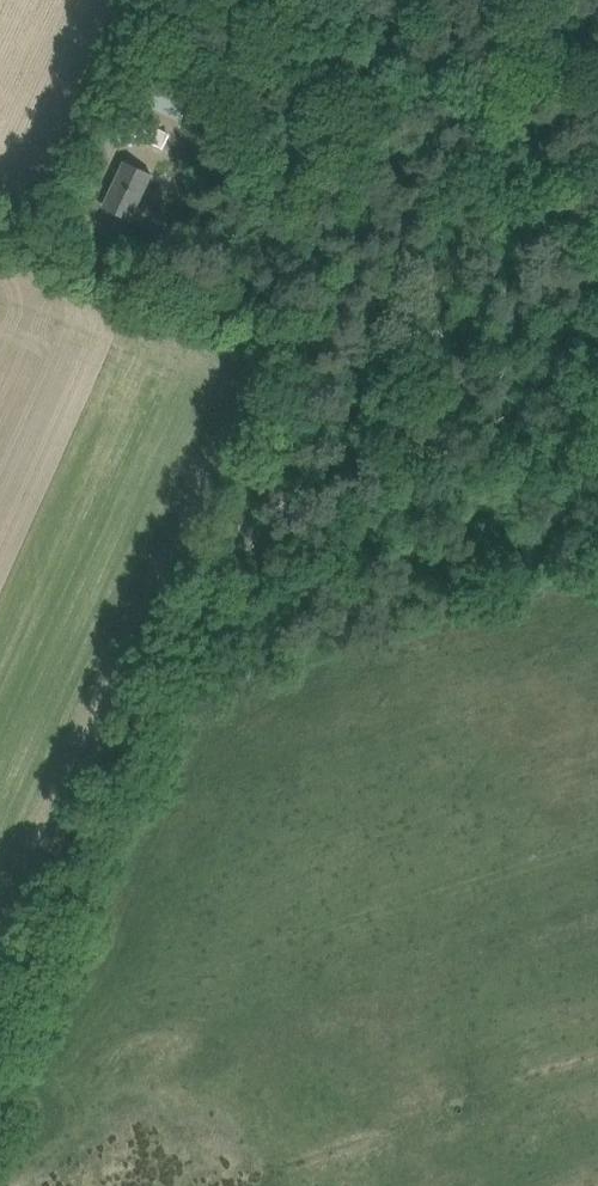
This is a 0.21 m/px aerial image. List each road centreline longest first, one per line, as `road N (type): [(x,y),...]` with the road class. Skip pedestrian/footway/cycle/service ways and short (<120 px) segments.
road 1 (track): [(484,0),(0,1052)]

